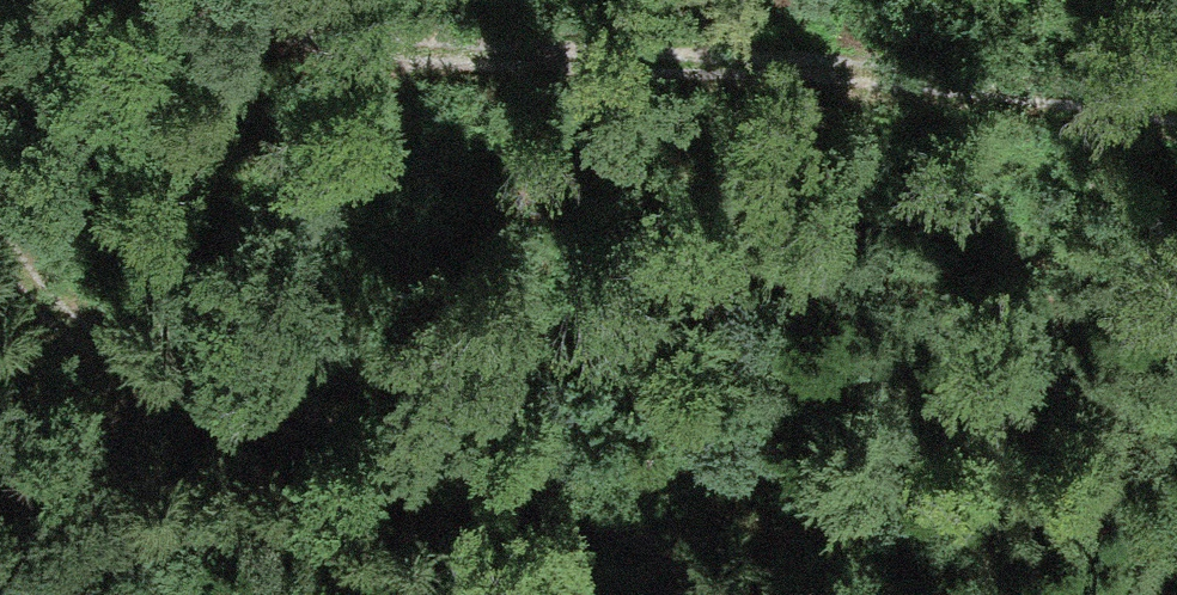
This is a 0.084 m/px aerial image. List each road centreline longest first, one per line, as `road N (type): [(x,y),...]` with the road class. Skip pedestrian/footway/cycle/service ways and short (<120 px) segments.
road 1 (track): [(224,0),(244,15),(403,47),(654,55),(1062,87),(1176,109)]
road 2 (track): [(0,105),(216,314),(428,378),(687,532),(774,594)]

